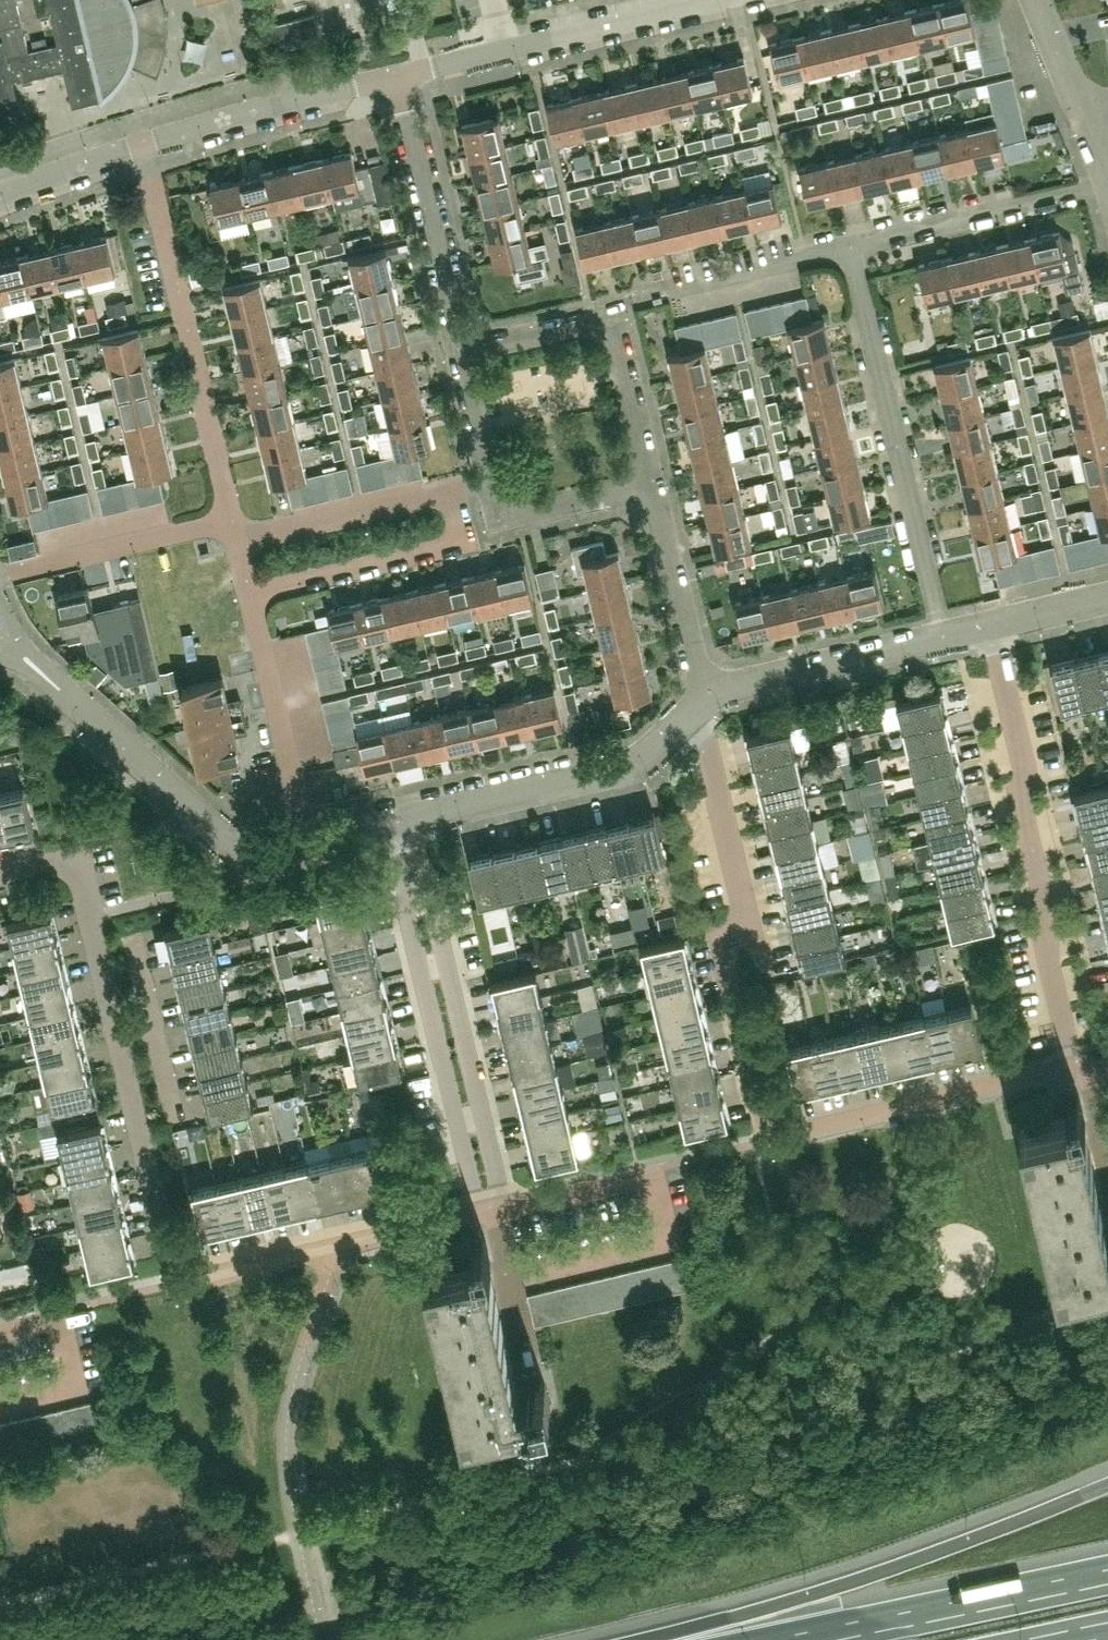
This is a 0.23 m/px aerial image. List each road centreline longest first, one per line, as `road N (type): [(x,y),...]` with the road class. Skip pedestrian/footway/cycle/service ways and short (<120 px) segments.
road 1 (residential): [(769,1140),(1073,1067),(1022,807),(1025,774),(990,625)]
road 2 (motorway): [(1107,1484),(821,1593),(640,1639)]
road 3 (residential): [(769,1140),(726,957),(744,909),(706,740),(685,716)]
road 4 (residential): [(941,637),(850,246)]
road 5 (residential): [(233,520),(144,143)]
road 6 (residential): [(4,636),(231,843),(260,852),(307,843)]
road 7 (residential): [(410,869),(408,918),(474,1193),(492,1210)]
road 8 (residential): [(492,1210),(499,1187),(434,912),(410,869)]
road 9 (motorway): [(1107,1570),(776,1639)]
road 10 (residential): [(459,351),(612,315),(652,483)]
road 11 (residential): [(176,1286),(492,1210)]
road 12 (residential): [(398,821),(631,763),(685,716)]
road 13 (residential): [(459,351),(395,77)]
road 14 (residential): [(451,490),(464,543),(250,593)]
road 15 (residential): [(850,246),(1107,184)]
road 16 (residential): [(176,1286),(116,1031)]
road 17 (residential): [(395,77),(144,143)]
road 18 (residential): [(307,843),(250,593)]
road 19 (residential): [(703,700),(737,684),(941,637)]
road 20 (residential): [(0,573),(233,520)]
road 21 (residential): [(652,483),(703,700)]
road 22 (residential): [(634,297),(850,246)]
road 23 (residential): [(237,539),(451,490)]
road 24 (residential): [(710,0),(501,50)]
road 25 (residential): [(652,483),(500,519),(491,481)]
road 26 (residential): [(0,1330),(176,1286)]
road 27 (residential): [(116,1031),(73,858)]
road 28 (residential): [(144,143),(0,193)]
road 29 (residential): [(491,481),(459,351)]
road 30 (residential): [(990,625),(1107,597)]

